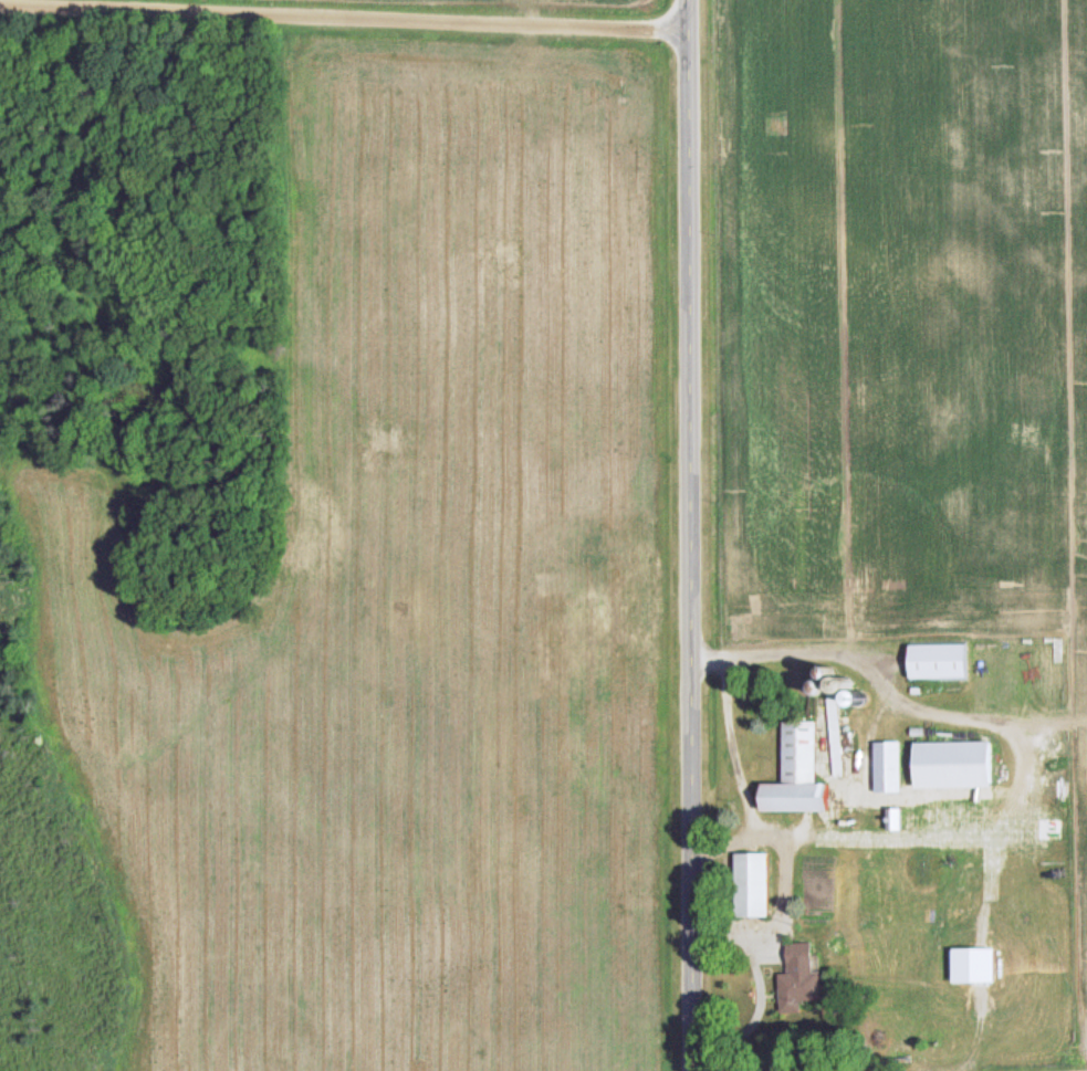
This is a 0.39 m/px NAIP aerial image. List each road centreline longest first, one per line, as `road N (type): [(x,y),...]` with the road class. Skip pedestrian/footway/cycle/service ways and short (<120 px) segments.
road 1 (tertiary): [(694,1070),(688,0)]
road 2 (residential): [(689,28),(0,1)]

